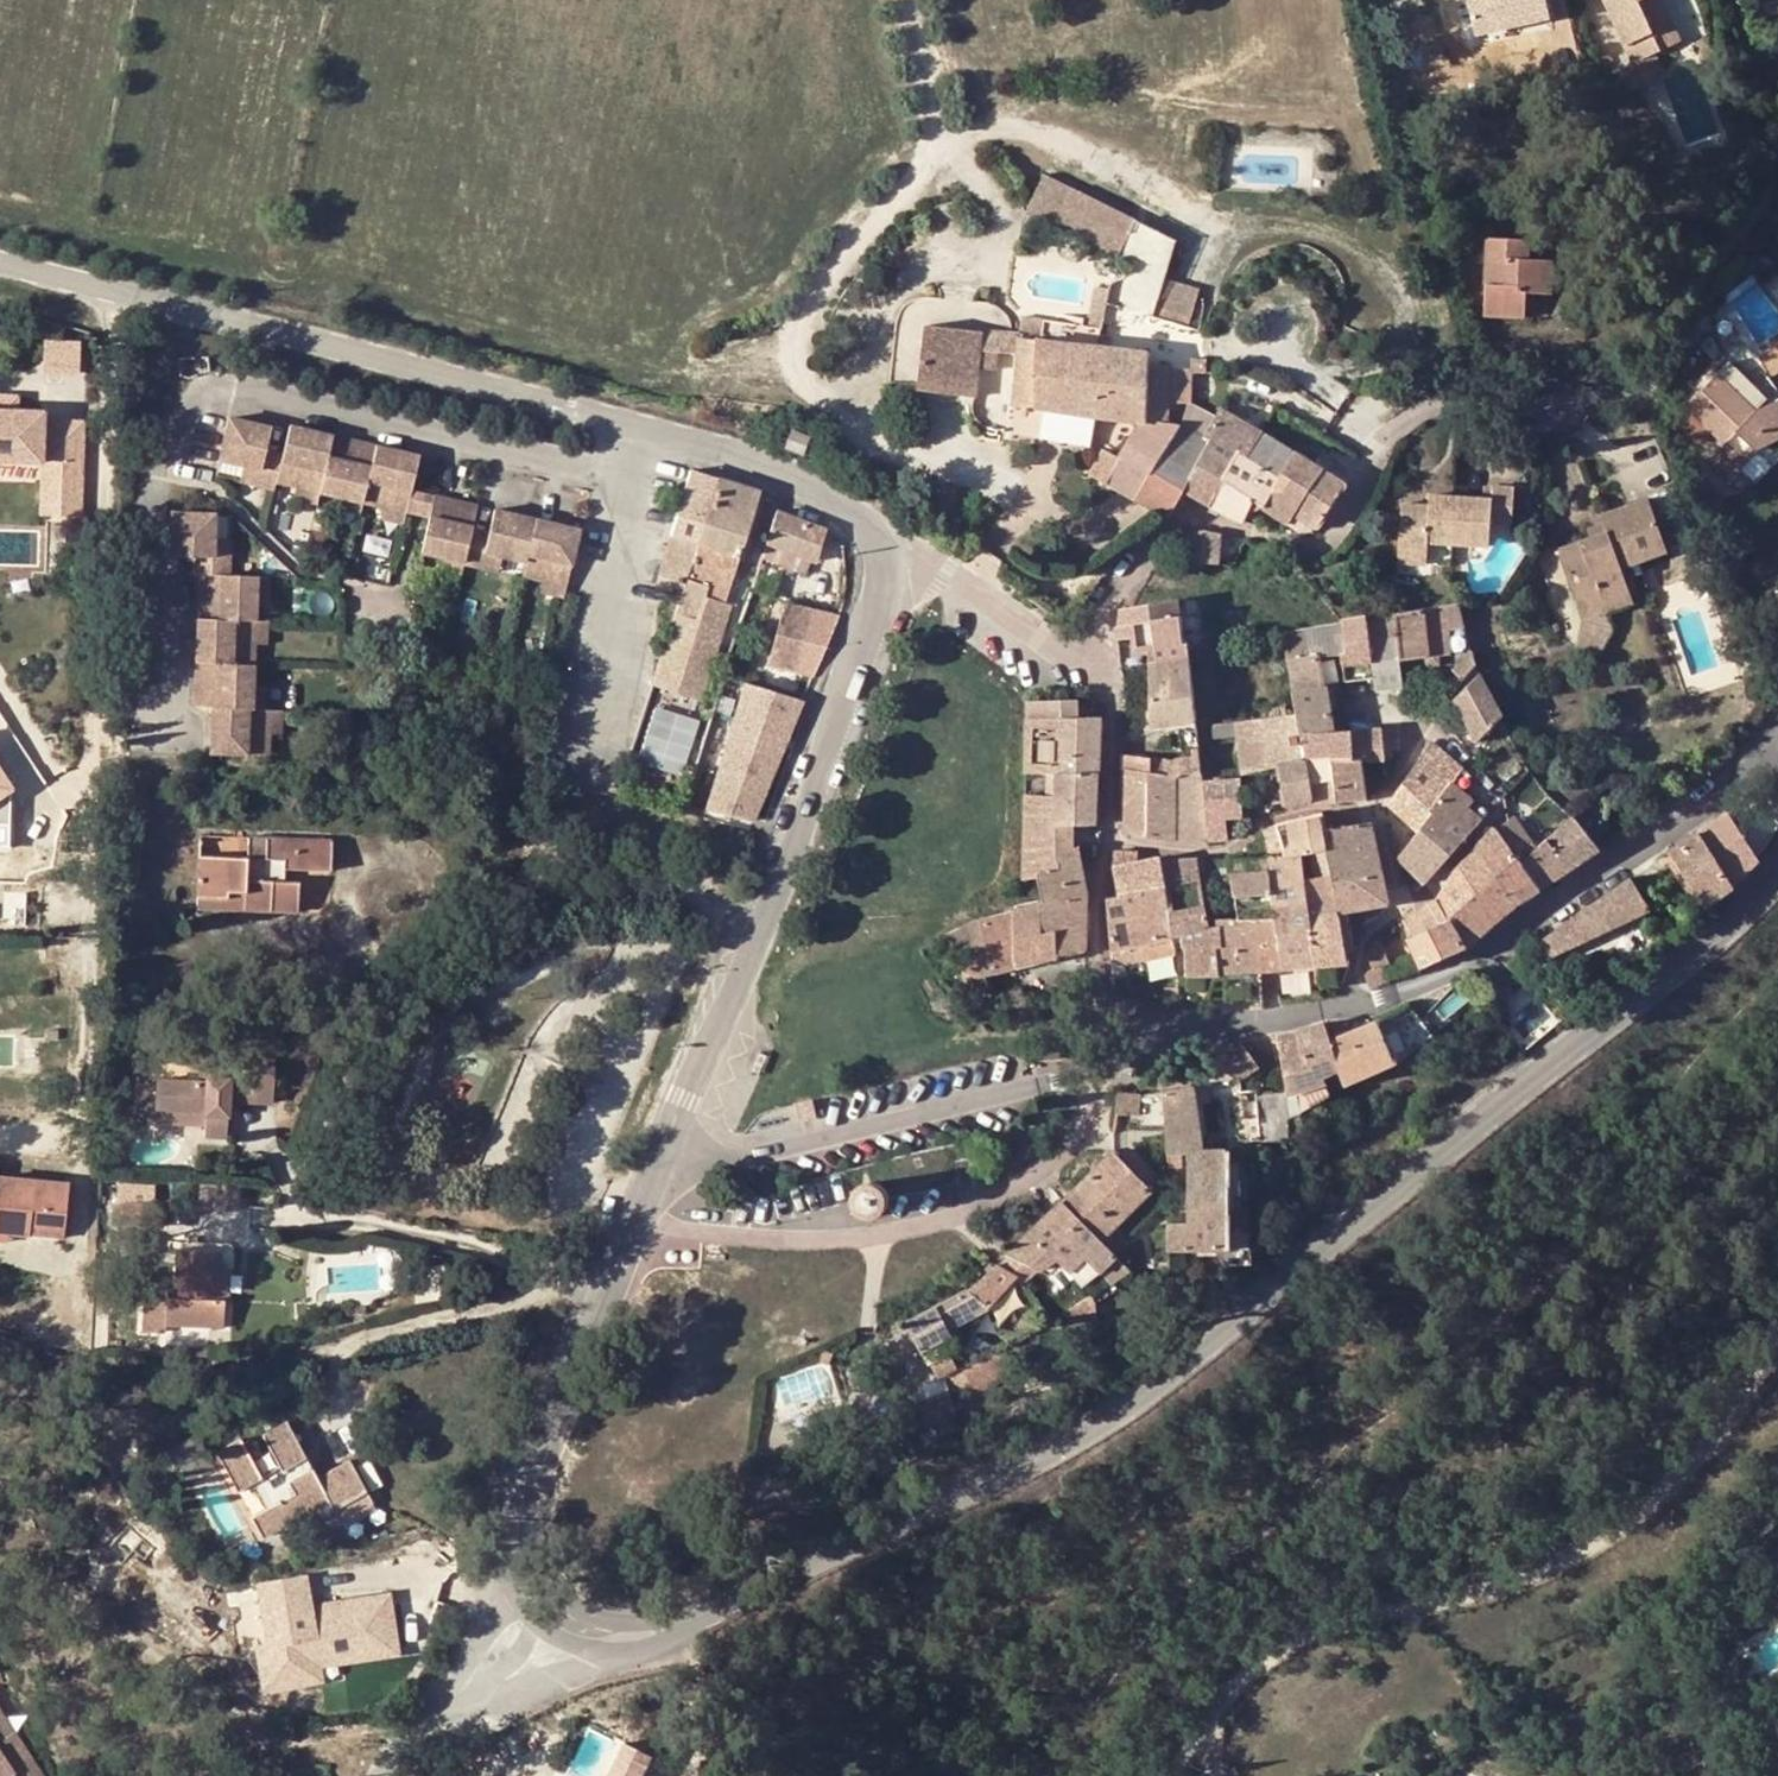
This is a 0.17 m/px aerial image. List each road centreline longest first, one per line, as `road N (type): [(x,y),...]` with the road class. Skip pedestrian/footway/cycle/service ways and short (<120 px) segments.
road 1 (tertiary): [(0,266),(511,389),(779,467),(842,500),(876,531),(882,588),(835,729),(761,928),(573,1352),(534,1477)]
road 2 (tertiary): [(727,1613),(1091,1439),(1203,1357),(1684,966),(1777,870)]
road 3 (unclassified): [(1777,1344),(1731,1423),(1628,1523),(1520,1578),(1339,1620),(1250,1672),(1183,1775)]
road 4 (tertiary): [(727,1613),(658,1624),(616,1621),(550,1591)]
road 5 (residential): [(471,1701),(643,1651)]
road 6 (tertiary): [(534,1477),(506,1541),(508,1577),(521,1601)]

